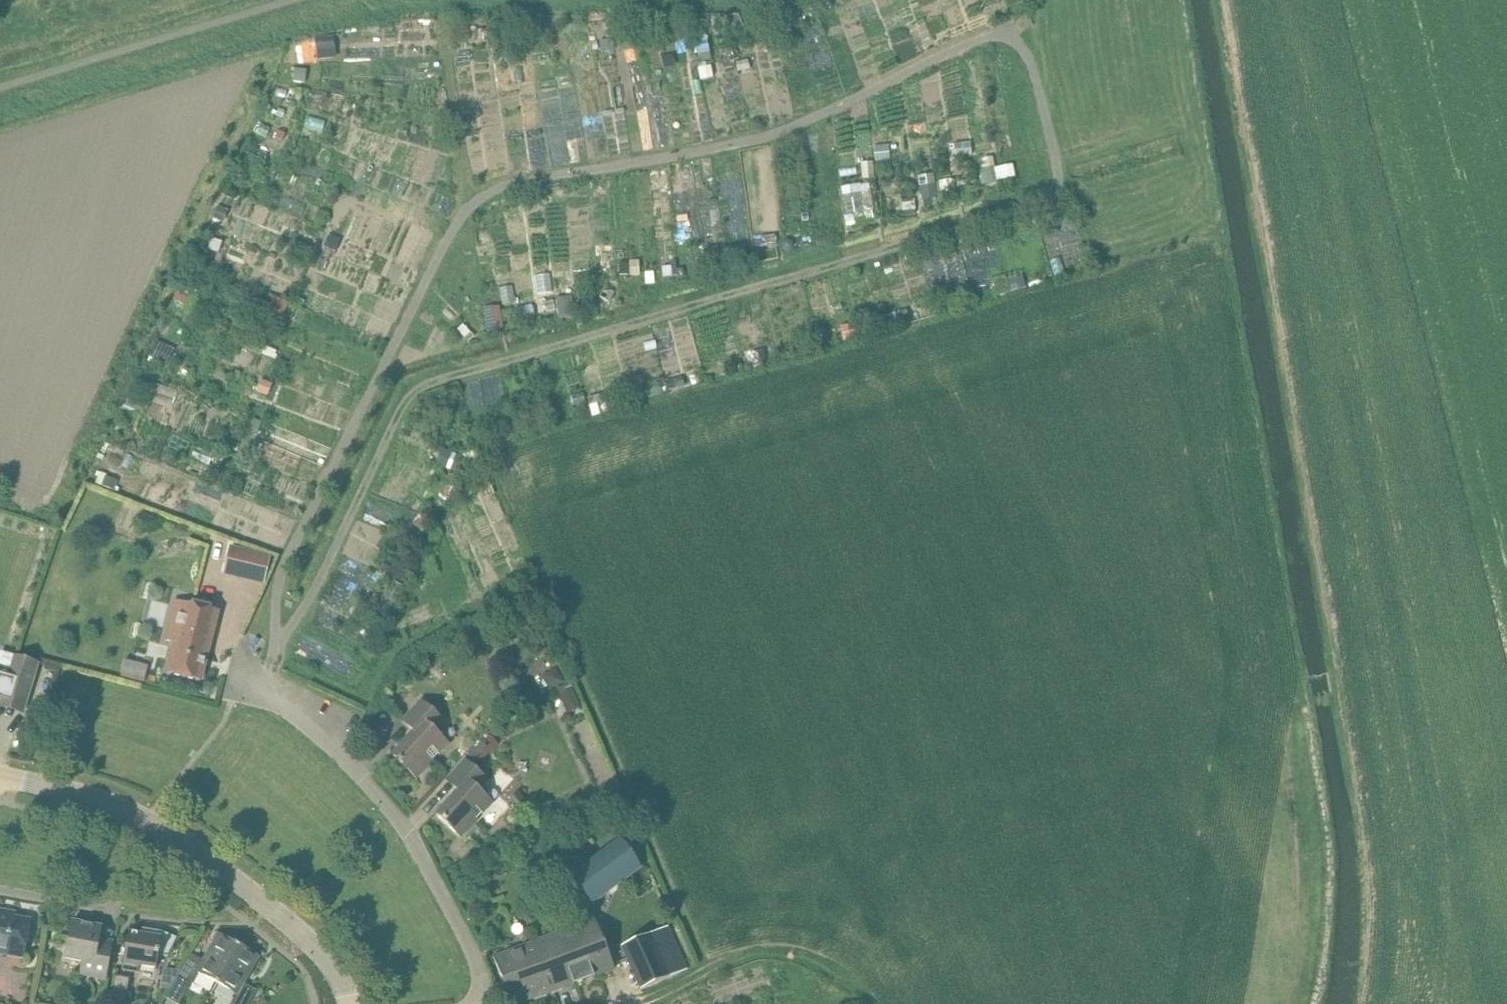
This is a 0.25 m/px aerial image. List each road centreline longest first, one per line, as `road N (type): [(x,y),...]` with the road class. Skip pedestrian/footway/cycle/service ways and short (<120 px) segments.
road 1 (tertiary): [(350,1003),(314,945),(184,841),(74,791),(0,774)]
road 2 (residential): [(480,1003),(480,967),(429,868),(402,822),(348,764)]
road 3 (unclassified): [(348,764),(287,708),(238,688)]

